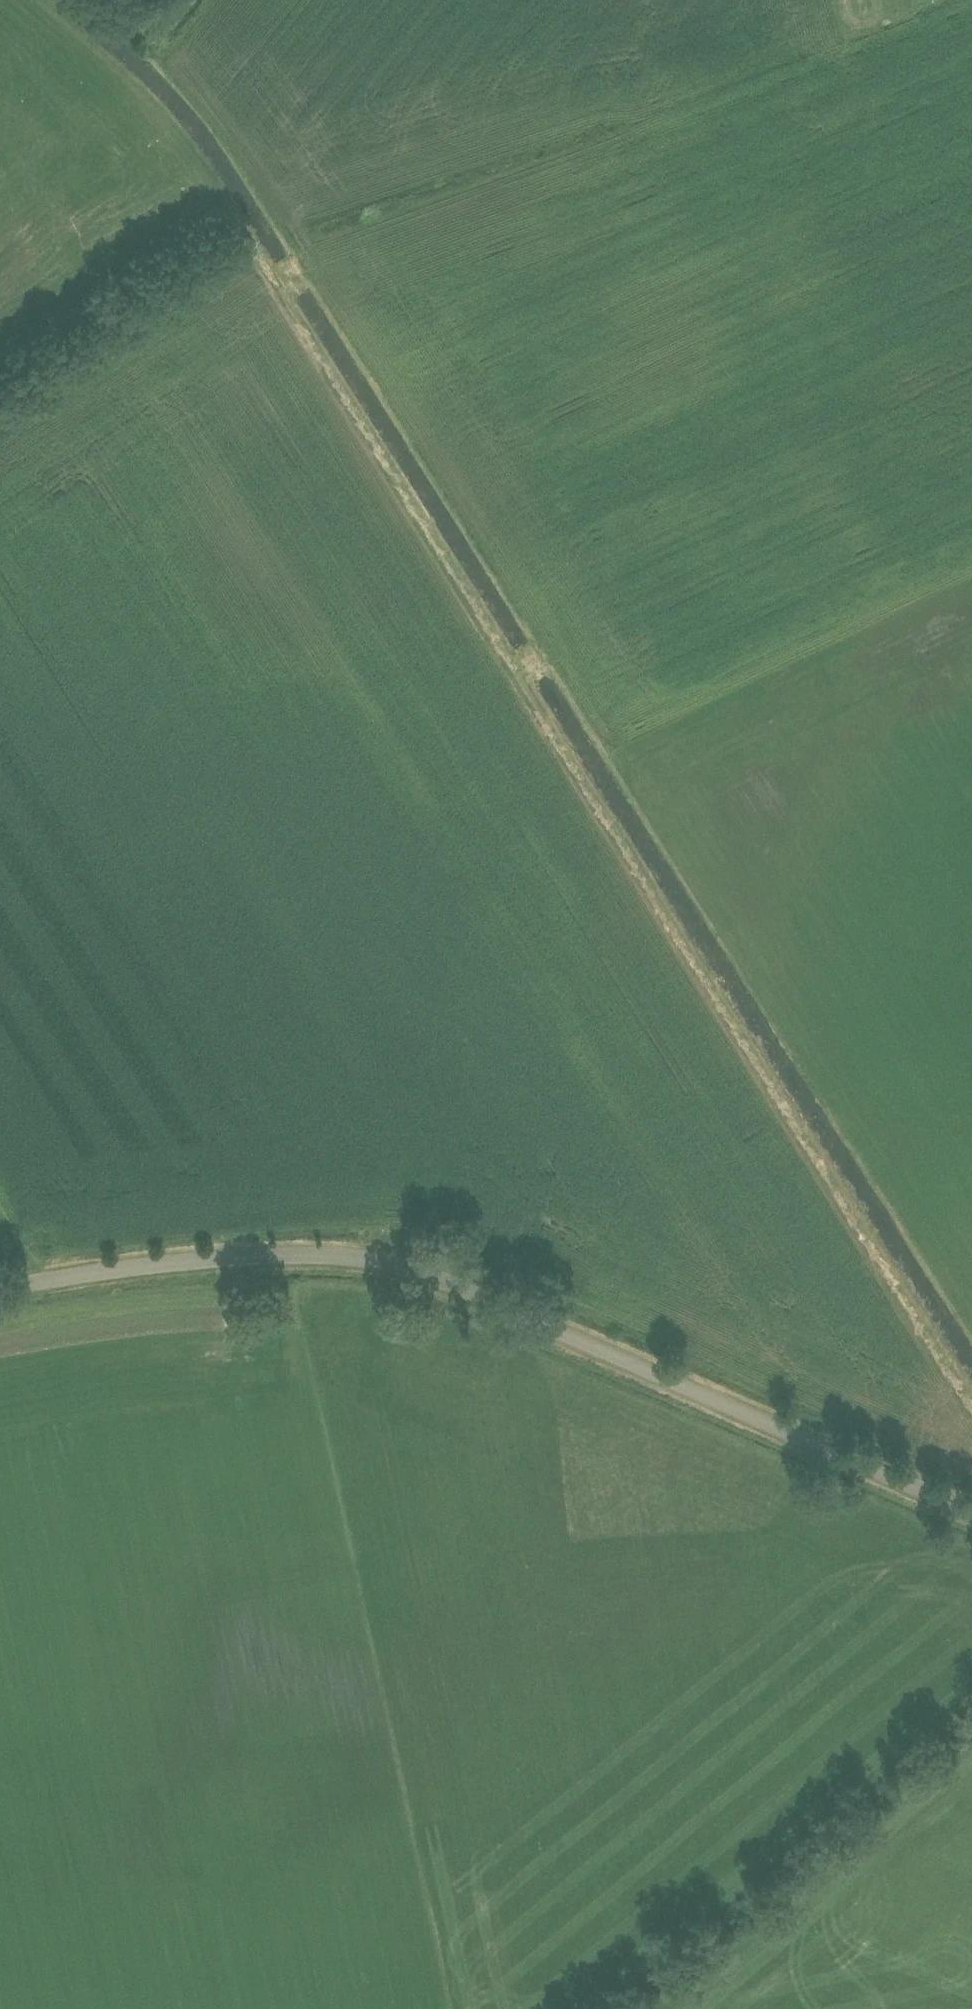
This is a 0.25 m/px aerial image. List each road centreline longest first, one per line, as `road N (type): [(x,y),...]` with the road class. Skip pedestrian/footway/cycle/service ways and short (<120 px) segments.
road 1 (unclassified): [(0,1289),(220,1256),(312,1252),(368,1260),(435,1279),(971,1512)]

